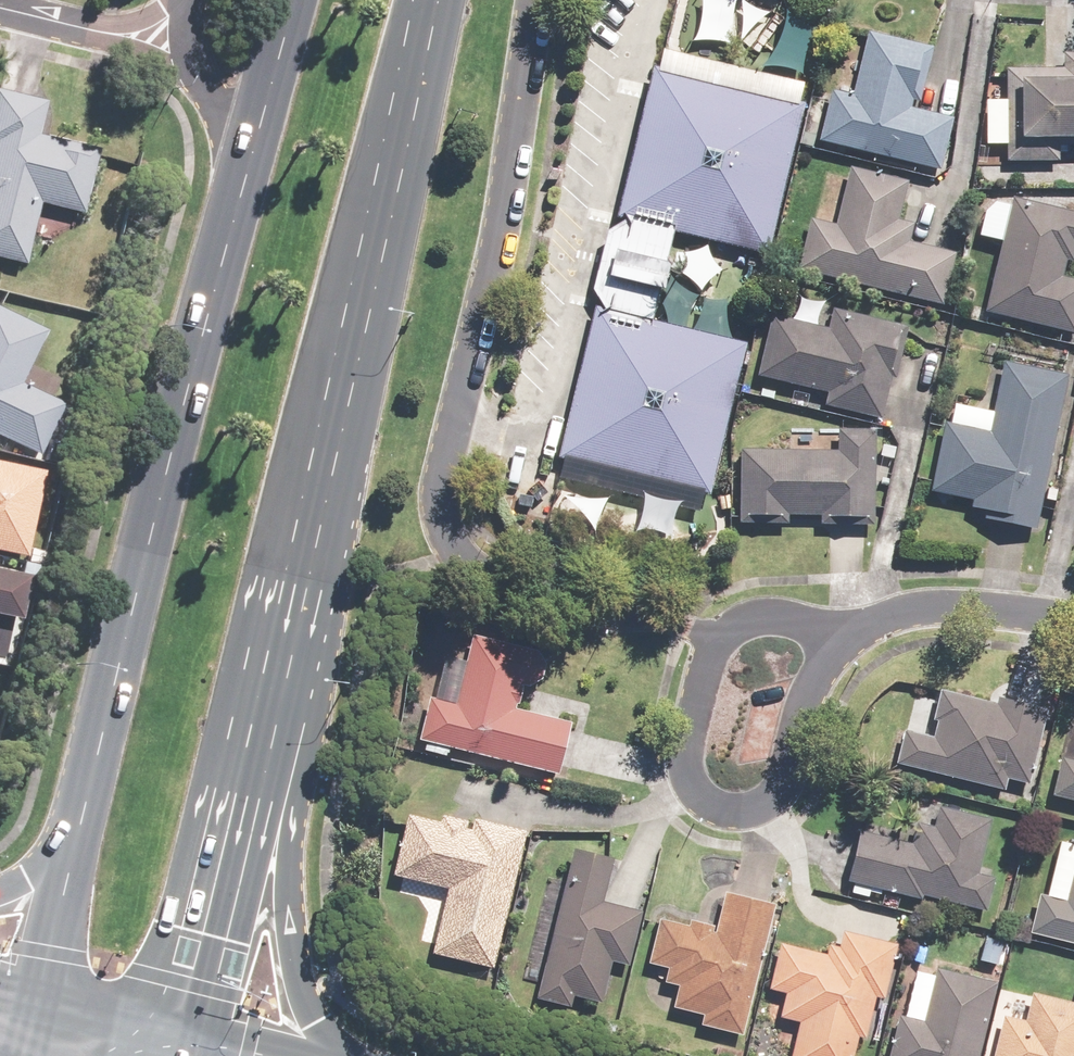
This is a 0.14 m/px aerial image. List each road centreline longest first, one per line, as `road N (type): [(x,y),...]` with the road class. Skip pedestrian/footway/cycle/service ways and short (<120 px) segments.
road 1 (residential): [(541,0),(439,499),(446,532),(480,574),(582,610),(661,616),(715,641)]
road 2 (primary): [(428,0),(224,795)]
road 3 (primary): [(87,763),(237,142)]
road 4 (residential): [(824,633),(773,789),(751,809),(700,801),(683,768),(715,641)]
road 5 (primary): [(224,795),(250,885),(323,1036),(360,1055)]
road 6 (residential): [(1073,623),(924,604),(824,633)]
road 7 (primary): [(24,1006),(87,763)]
road 8 (primary): [(224,795),(170,1040)]
road 9 (residential): [(0,7),(189,52)]
road 10 (primary): [(0,887),(26,873),(87,763)]
road 11 (primary): [(24,1006),(170,1040)]
road 12 (primary): [(237,142),(273,0)]
road 13 (residential): [(715,641),(745,613),(770,612),(824,633)]

